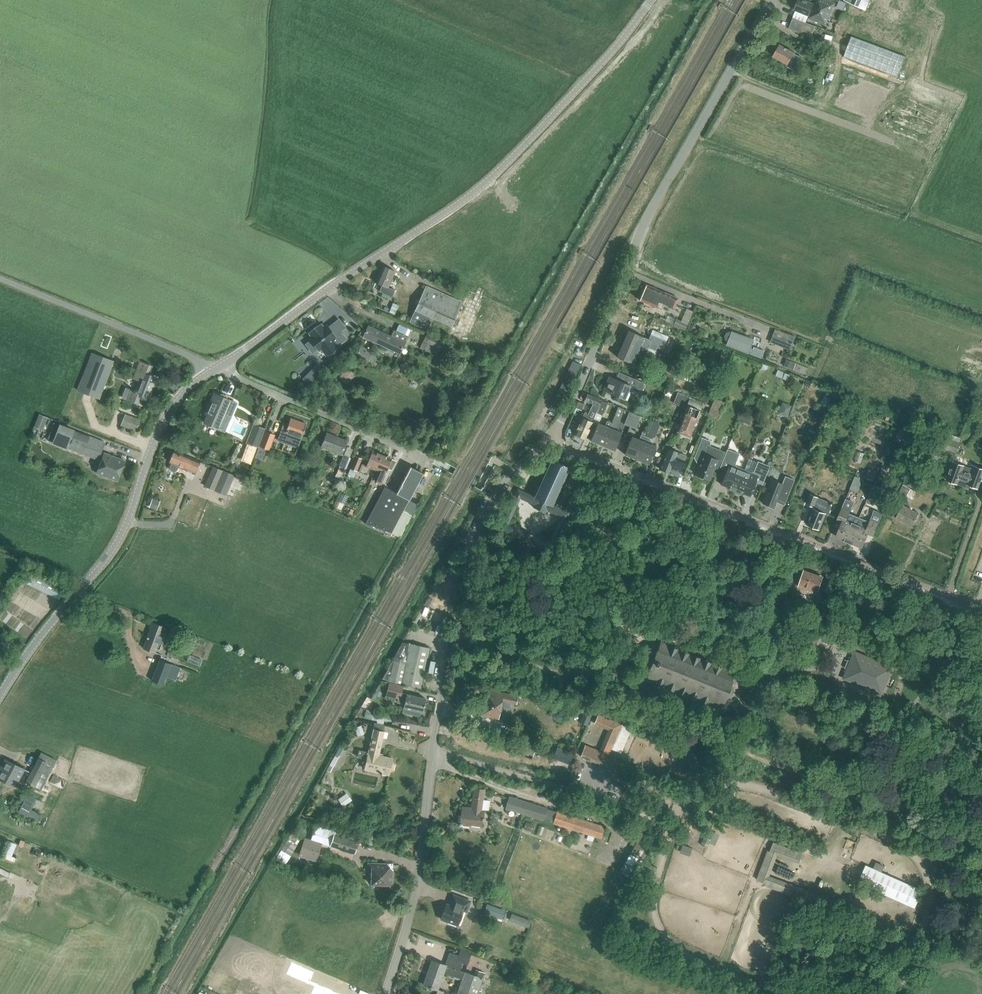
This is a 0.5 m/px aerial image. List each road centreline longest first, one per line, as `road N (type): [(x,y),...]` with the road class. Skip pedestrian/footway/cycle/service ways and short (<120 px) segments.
road 1 (unclassified): [(385,993),(412,908),(454,628),(477,532),(515,471),(549,440)]
road 2 (unclassified): [(216,369),(489,177),(652,0)]
road 3 (unclassified): [(549,440),(649,216),(772,0)]
road 4 (unclassified): [(981,616),(549,440)]
road 5 (unclassified): [(0,695),(116,544),(171,408),(216,369)]
road 6 (residential): [(426,457),(216,369)]

